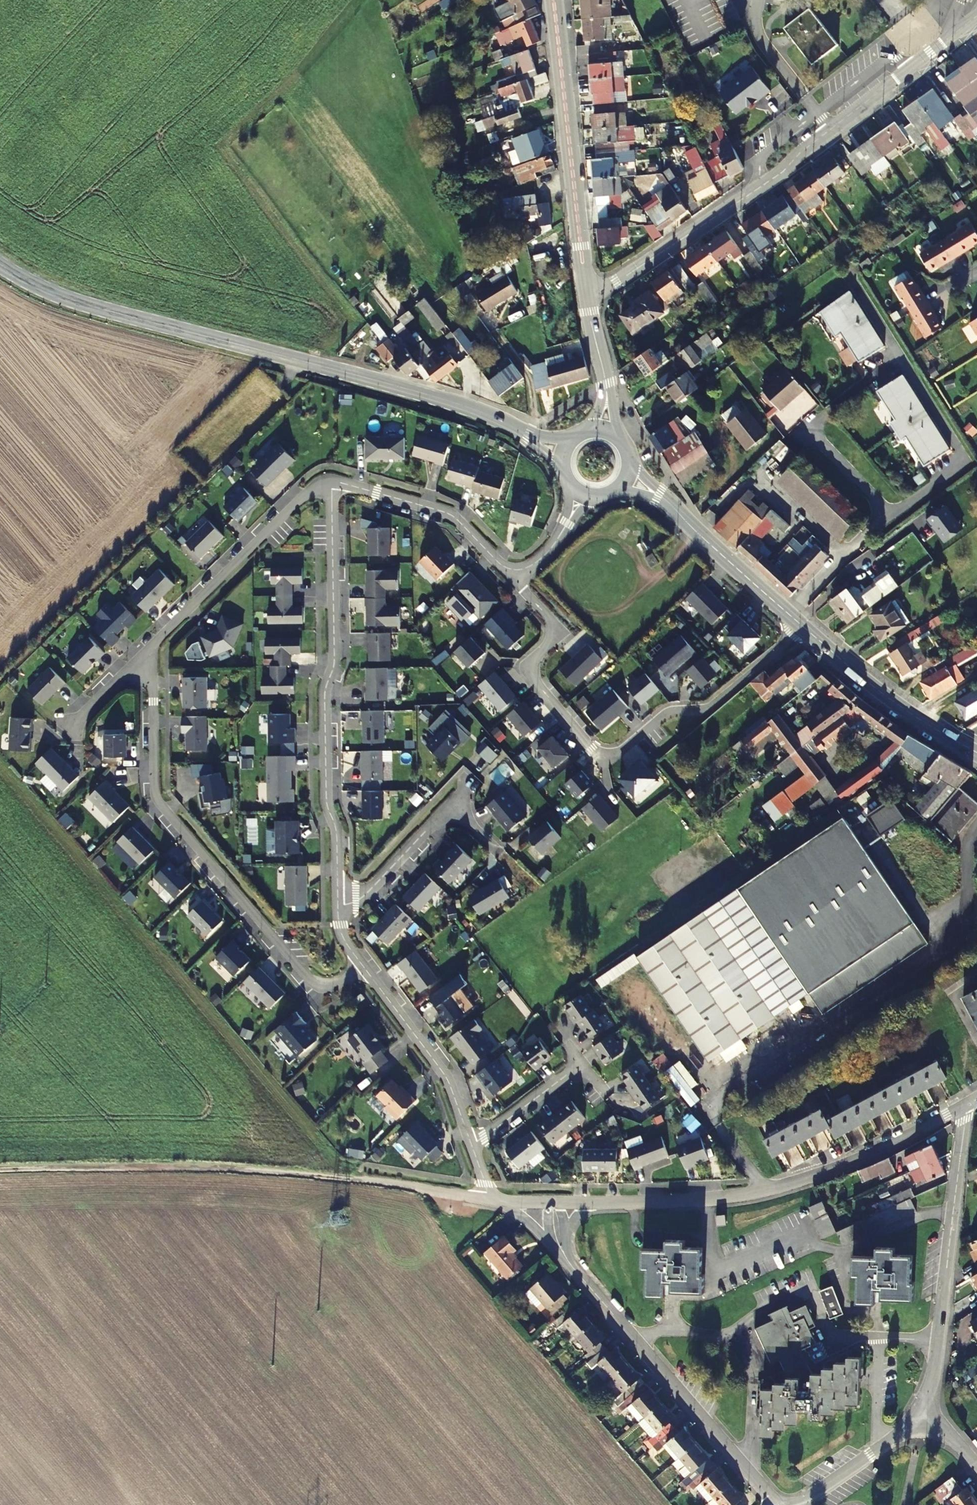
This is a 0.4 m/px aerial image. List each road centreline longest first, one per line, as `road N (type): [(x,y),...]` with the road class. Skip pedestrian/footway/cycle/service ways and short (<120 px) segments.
road 1 (tertiary): [(528,436),(407,388),(50,294),(0,263)]
road 2 (track): [(490,1200),(275,1167),(0,1167)]
road 3 (residential): [(804,627),(711,705),(672,709),(624,749),(600,754),(534,681),(532,662),(560,632),(514,571)]
road 4 (residential): [(587,293),(617,282),(784,169),(976,14)]
road 5 (residential): [(145,654),(158,802),(306,974),(332,986),(364,967)]
road 6 (residential): [(966,1107),(853,1162),(748,1196),(545,1204)]
road 7 (residential): [(331,482),(334,662),(323,689),(325,798),(336,826),(338,903)]
road 8 (residential): [(777,1504),(546,1242)]
road 9 (residential): [(966,1107),(922,1425)]
road 10 (tertiary): [(553,0),(587,293)]
road 11 (residential): [(331,482),(303,496),(145,654)]
road 12 (residential): [(902,356),(967,466),(899,521)]
road 13 (tertiary): [(976,753),(872,690),(804,627)]
road 14 (residential): [(364,967),(451,1088),(471,1148)]
road 15 (residential): [(514,571),(446,513),(331,482)]
road 16 (tertiary): [(795,618),(661,497)]
road 17 (residential): [(601,1092),(580,1072),(563,1076),(471,1148)]
road 18 (residential): [(450,807),(363,897),(338,903)]
road 19 (residential): [(922,1425),(911,1424),(798,1504)]
road 20 (residential): [(899,521),(795,618)]
road 21 (residential): [(809,430),(899,521)]

